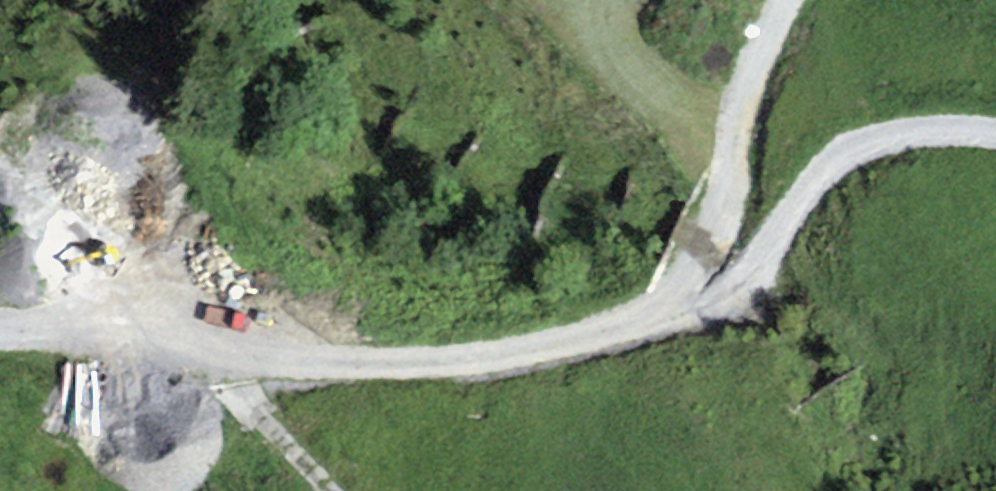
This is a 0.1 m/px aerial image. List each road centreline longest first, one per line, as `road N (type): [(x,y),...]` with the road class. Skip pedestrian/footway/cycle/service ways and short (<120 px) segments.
road 1 (track): [(0,335),(355,363),(505,351),(629,321),(677,288),(713,220),(725,185),(742,50),(772,0)]
road 2 (track): [(661,303),(727,279),(835,154),(936,120),(995,121)]
road 3 (track): [(331,490),(217,354)]

